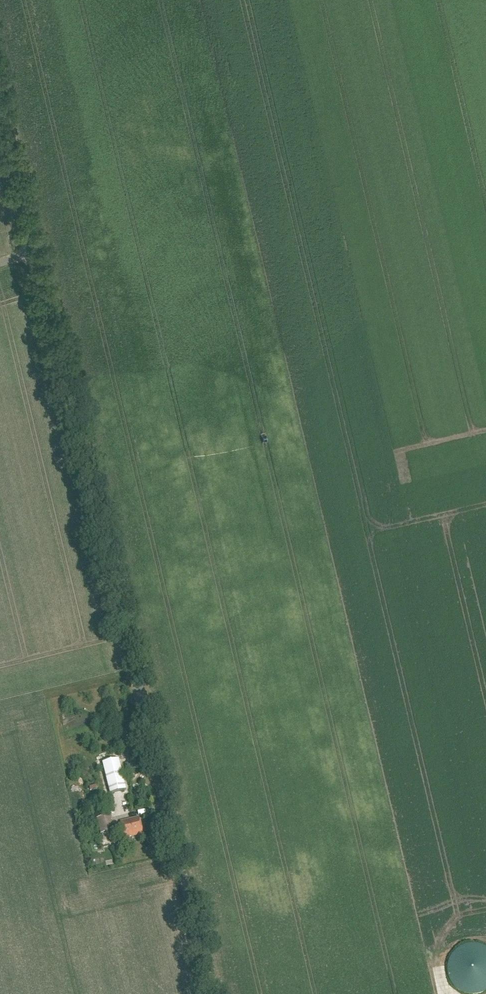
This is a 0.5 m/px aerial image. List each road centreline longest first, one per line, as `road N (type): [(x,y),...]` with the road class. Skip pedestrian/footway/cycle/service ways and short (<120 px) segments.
road 1 (unclassified): [(214,993),(35,251)]
road 2 (unclassified): [(35,251),(0,103)]

